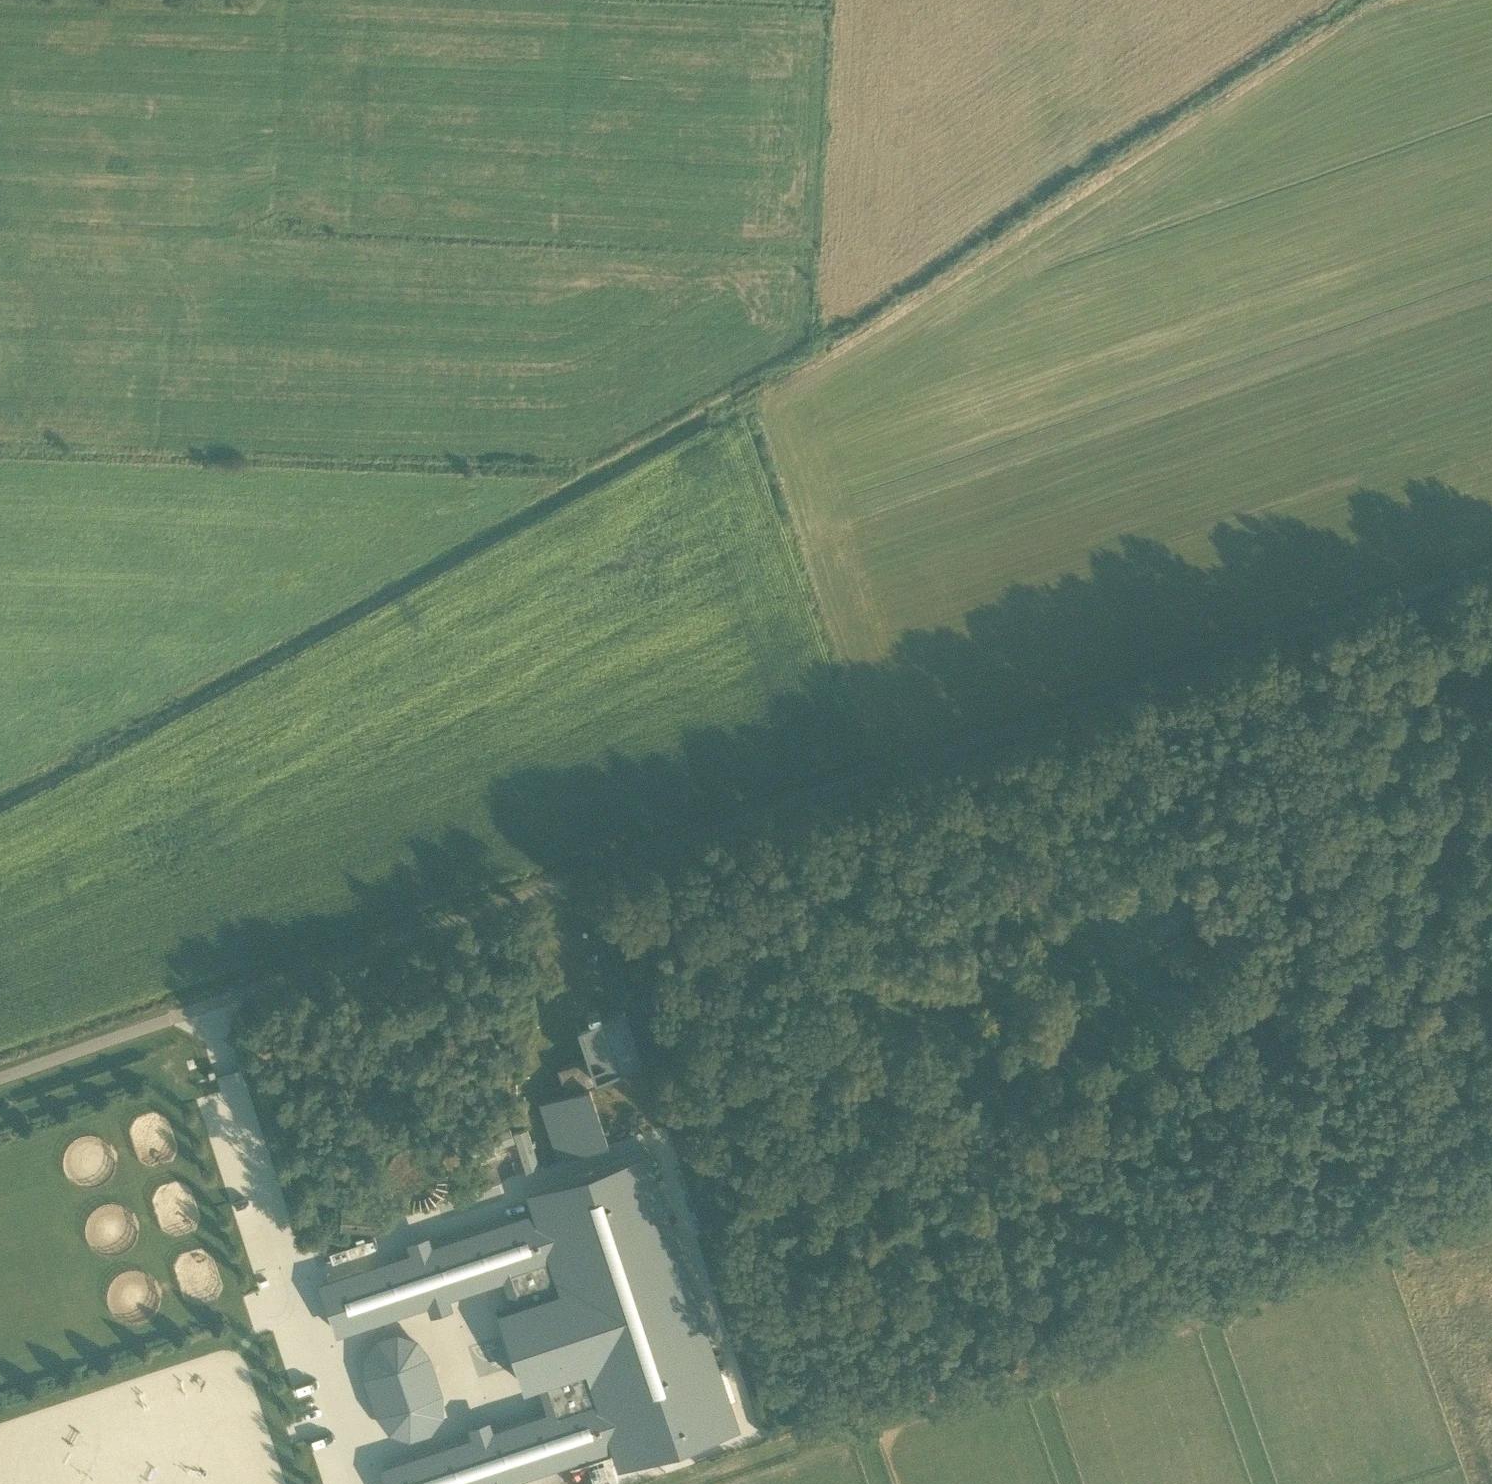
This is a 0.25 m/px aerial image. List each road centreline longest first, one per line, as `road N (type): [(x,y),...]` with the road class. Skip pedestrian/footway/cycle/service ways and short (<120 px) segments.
road 1 (unclassified): [(0,1074),(1491,564)]
road 2 (track): [(1491,1198),(644,1483)]

